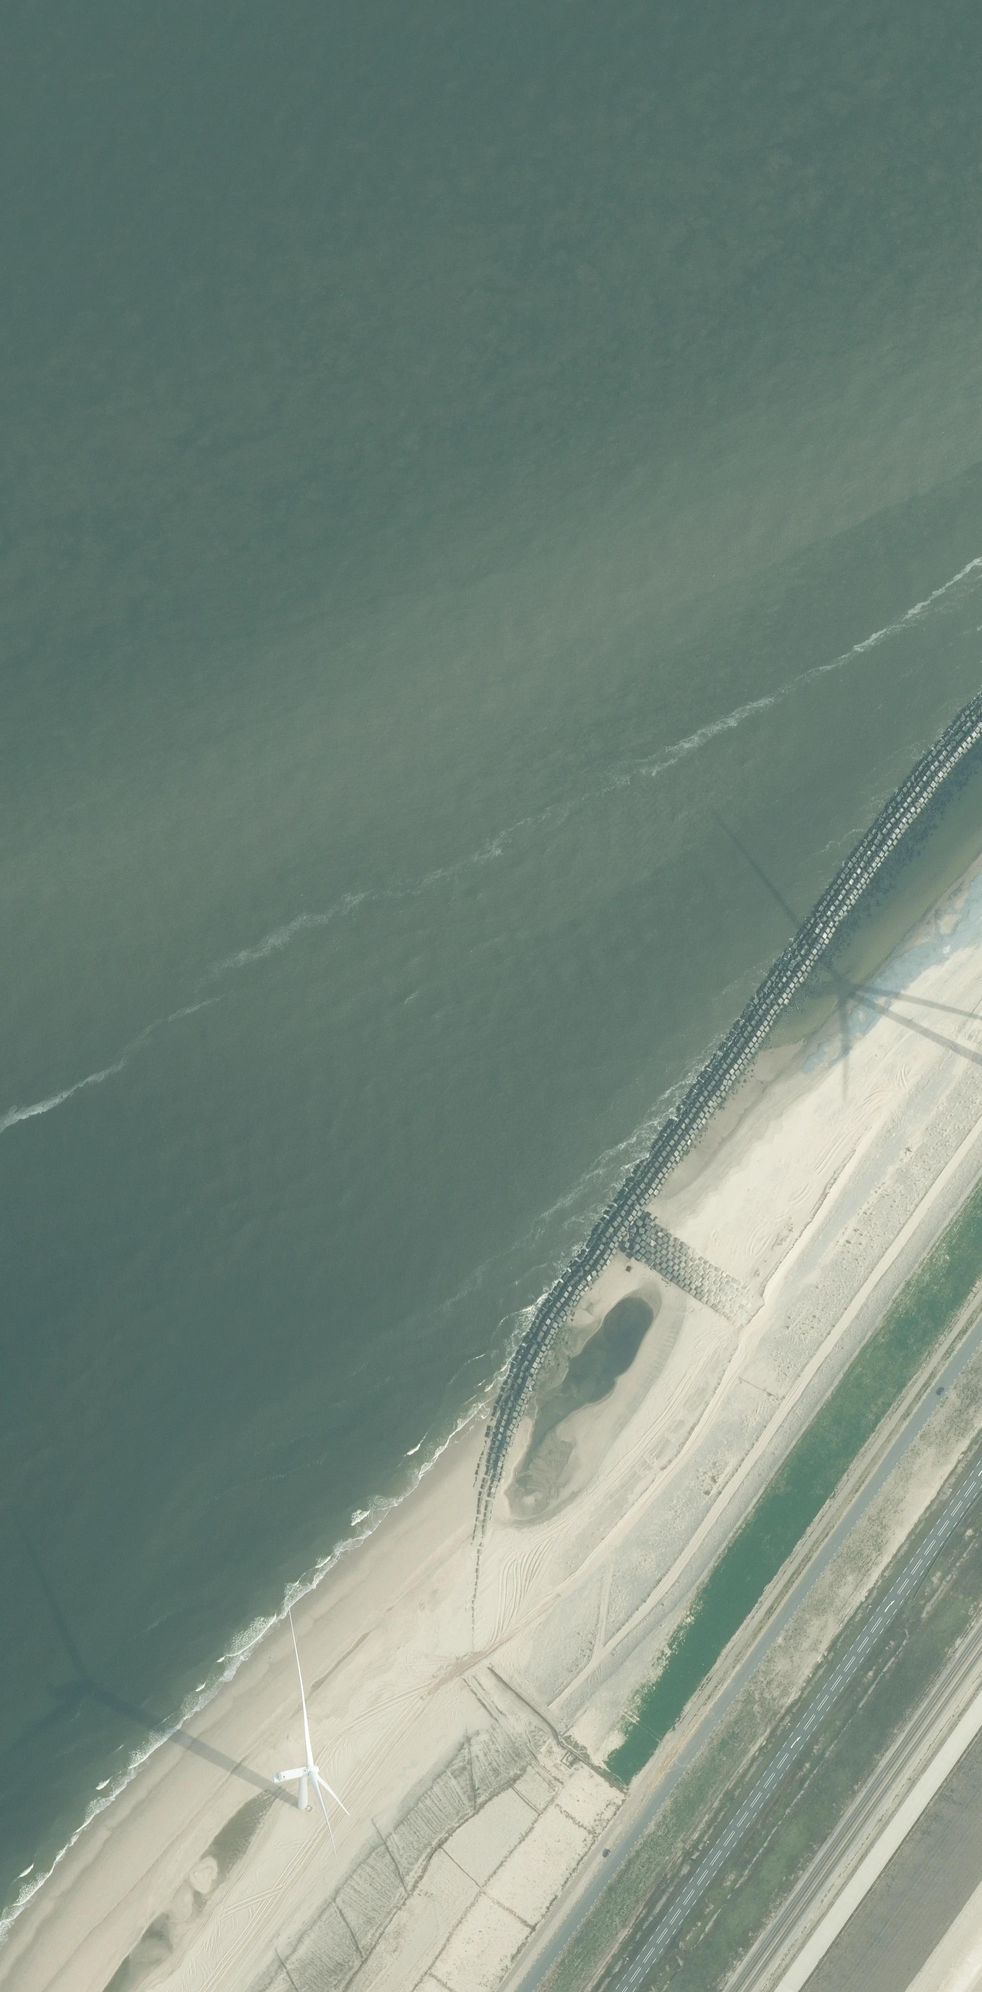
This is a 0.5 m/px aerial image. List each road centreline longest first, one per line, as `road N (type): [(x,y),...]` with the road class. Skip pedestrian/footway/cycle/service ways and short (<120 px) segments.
road 1 (unclassified): [(981,1329),(525,1991)]
road 2 (secondary): [(981,1474),(624,1991)]
road 3 (unclassified): [(830,1991),(981,1772)]

